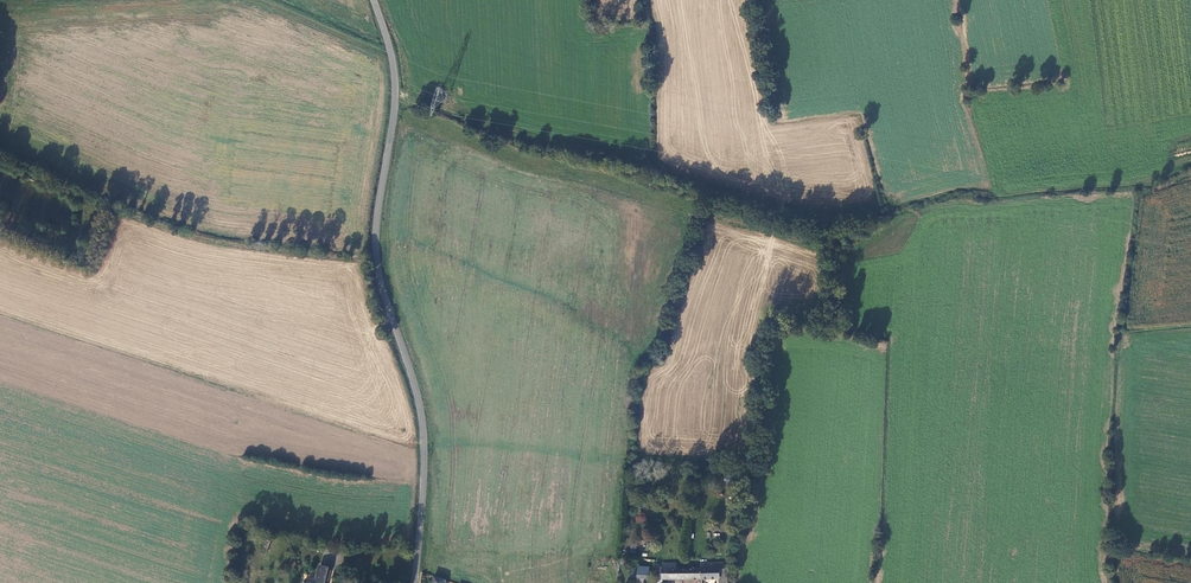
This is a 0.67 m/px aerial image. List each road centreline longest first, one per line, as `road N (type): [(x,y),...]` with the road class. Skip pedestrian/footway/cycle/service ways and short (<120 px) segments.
road 1 (unclassified): [(415,582),(423,437),(376,252),(395,105),(394,68),(373,0)]

